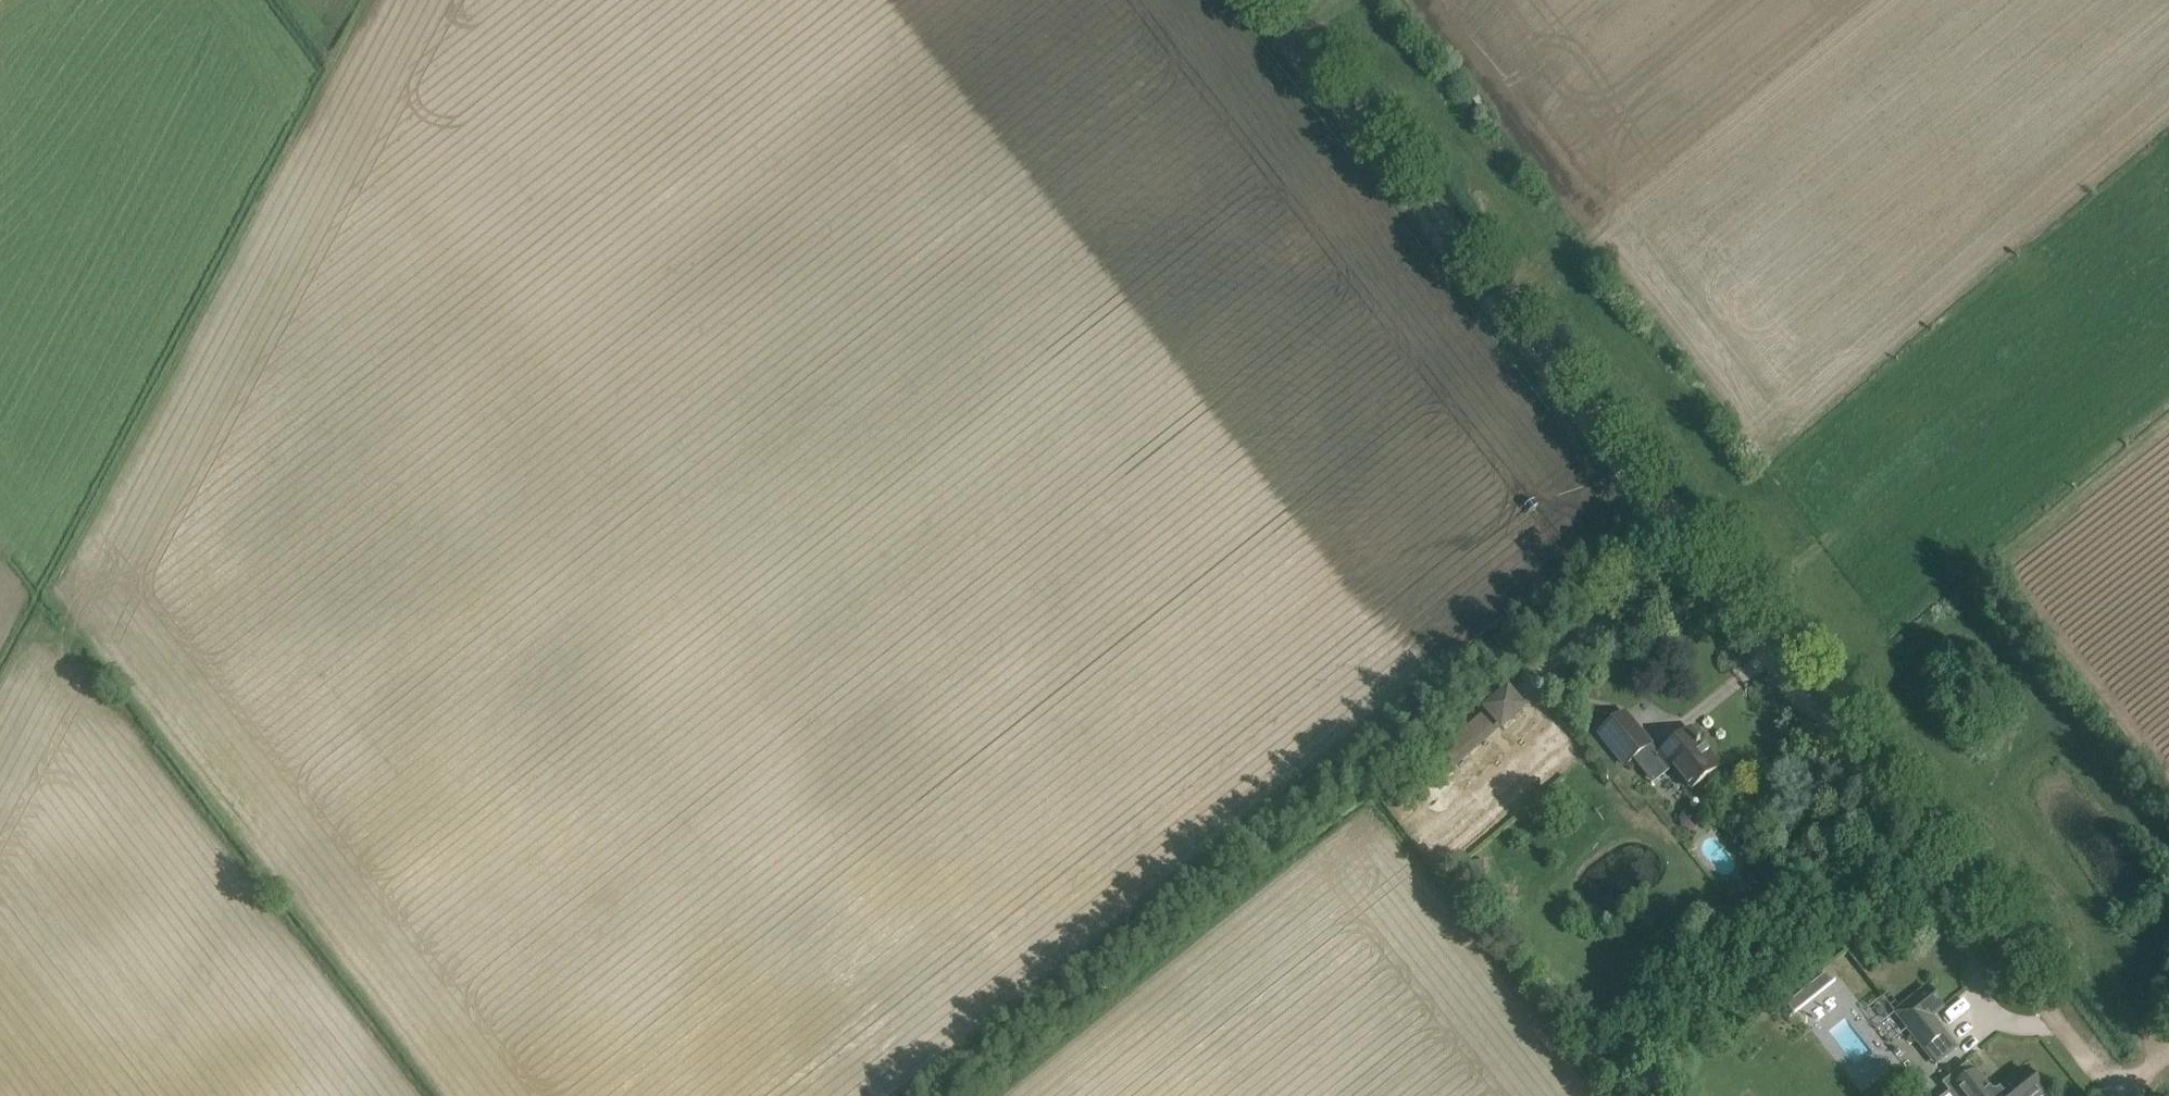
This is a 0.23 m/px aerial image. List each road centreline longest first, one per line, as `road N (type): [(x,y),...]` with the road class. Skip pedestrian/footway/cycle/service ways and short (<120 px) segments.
road 1 (track): [(2121,1095),(1291,41)]

